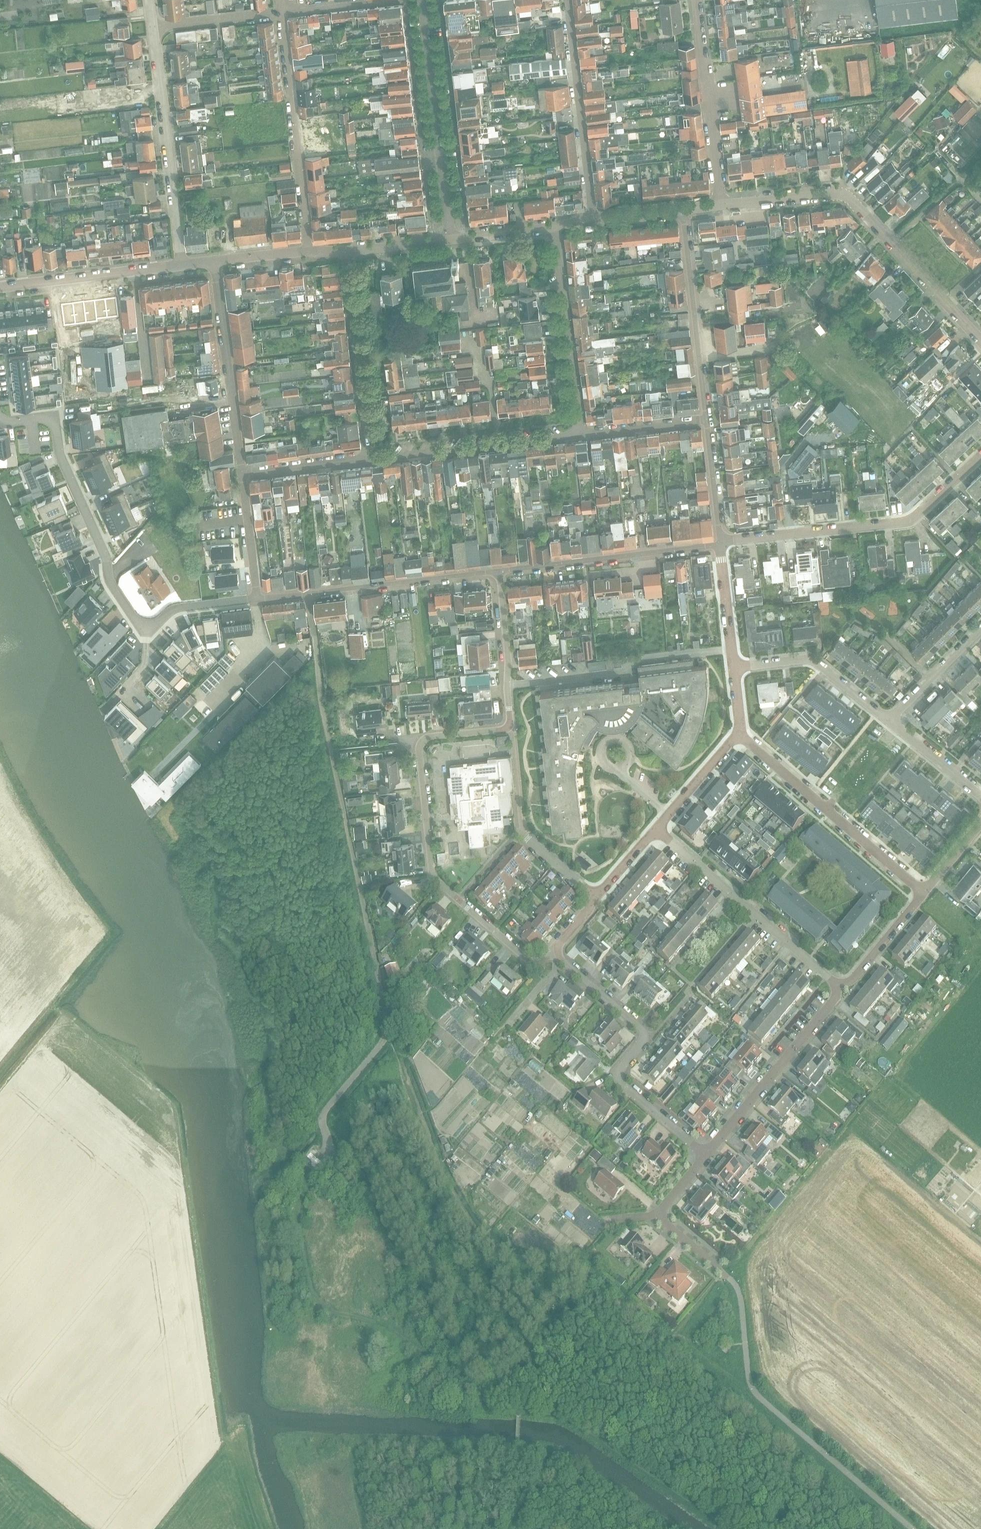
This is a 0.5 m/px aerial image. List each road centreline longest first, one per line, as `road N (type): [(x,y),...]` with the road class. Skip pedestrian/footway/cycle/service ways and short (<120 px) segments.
road 1 (tertiary): [(980,340),(843,197),(718,206)]
road 2 (residential): [(722,545),(909,520),(980,455)]
road 3 (residential): [(508,727),(421,744),(430,876),(458,902)]
road 4 (residential): [(845,991),(657,828)]
road 5 (residential): [(926,891),(739,734)]
road 6 (residential): [(181,268),(153,26)]
road 7 (residential): [(308,252),(282,12)]
road 8 (residential): [(450,238),(427,0)]
road 9 (residential): [(500,573),(722,545)]
road 10 (residential): [(593,221),(566,0)]
road 11 (residential): [(706,1155),(845,991)]
road 12 (residential): [(242,474),(214,263)]
road 13 (residential): [(370,456),(579,430)]
road 14 (residential): [(0,420),(52,420),(60,457),(107,566)]
road 15 (residential): [(705,417),(682,210)]
road 16 (residential): [(718,206),(696,0)]
road 17 (residential): [(579,430),(556,225)]
road 18 (residential): [(370,456),(348,252)]
road 19 (residential): [(308,594),(500,573)]
road 20 (tertiary): [(181,268),(0,289)]
road 21 (residential): [(893,723),(813,659),(735,668)]
road 22 (residential): [(706,1155),(622,1080),(622,1064),(647,1034)]
road 23 (residential): [(500,573),(508,727)]
road 24 (residential): [(153,26),(282,12)]
road 25 (residential): [(242,474),(370,456)]
road 26 (residential): [(722,545),(705,417)]
road 27 (residential): [(845,991),(926,891)]
road 28 (residential): [(893,723),(980,629)]
road 29 (residential): [(705,417),(579,430)]
road 30 (residential): [(258,599),(242,474)]
road 31 (residential): [(657,828),(739,734)]
road 32 (residential): [(735,668),(722,545)]
road 33 (residential): [(458,902),(527,962),(542,963),(552,952)]
road 34 (residential): [(282,12),(402,0)]
road 35 (residential): [(647,1034),(556,955)]

